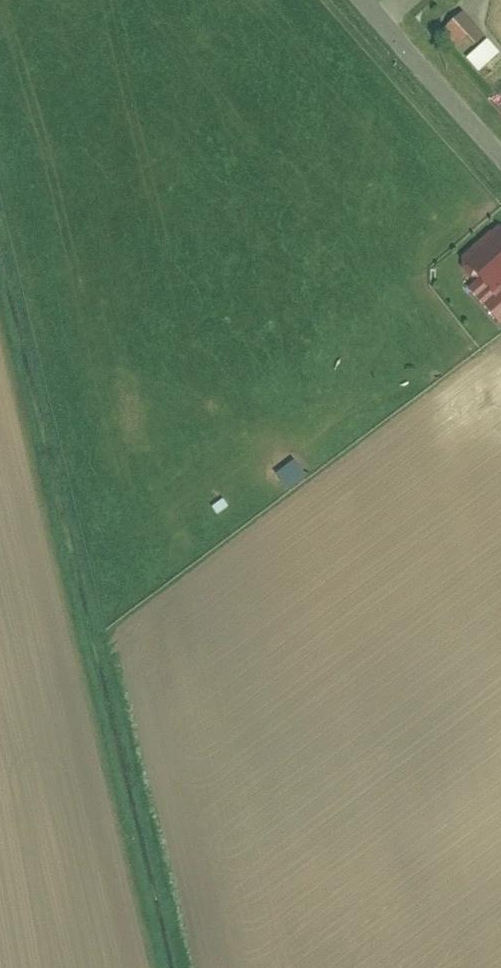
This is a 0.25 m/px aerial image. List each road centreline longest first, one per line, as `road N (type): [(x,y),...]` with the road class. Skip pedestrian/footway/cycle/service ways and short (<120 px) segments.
road 1 (unclassified): [(365,0),(500,151)]

